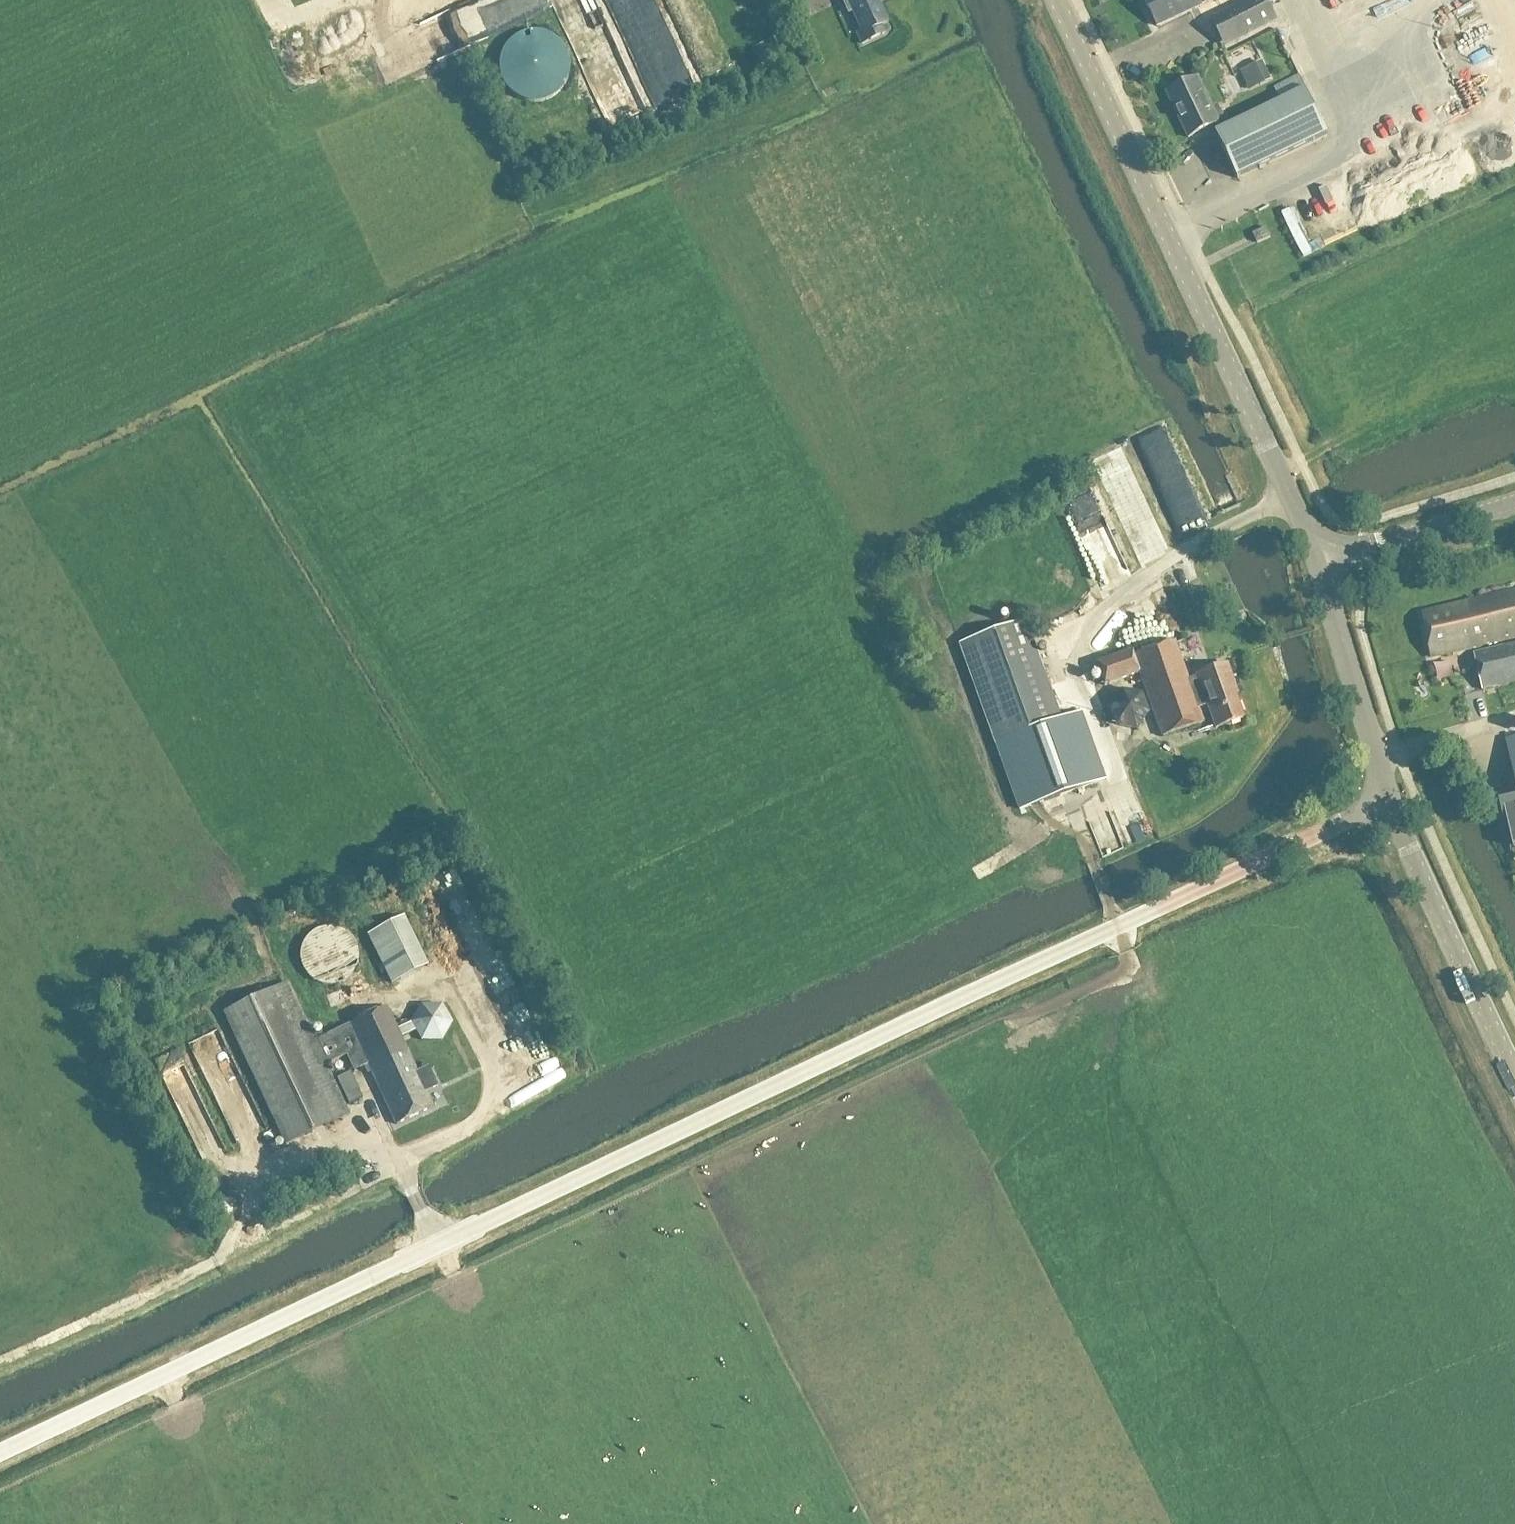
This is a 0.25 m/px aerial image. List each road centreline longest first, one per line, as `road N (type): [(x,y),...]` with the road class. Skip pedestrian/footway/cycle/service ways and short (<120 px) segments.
road 1 (unclassified): [(0,1456),(1386,805)]
road 2 (tertiary): [(1313,556),(1056,0)]
road 3 (tertiary): [(1514,1079),(1386,805)]
road 4 (tertiary): [(1386,805),(1313,556)]
road 5 (tertiary): [(1313,556),(1514,497)]

